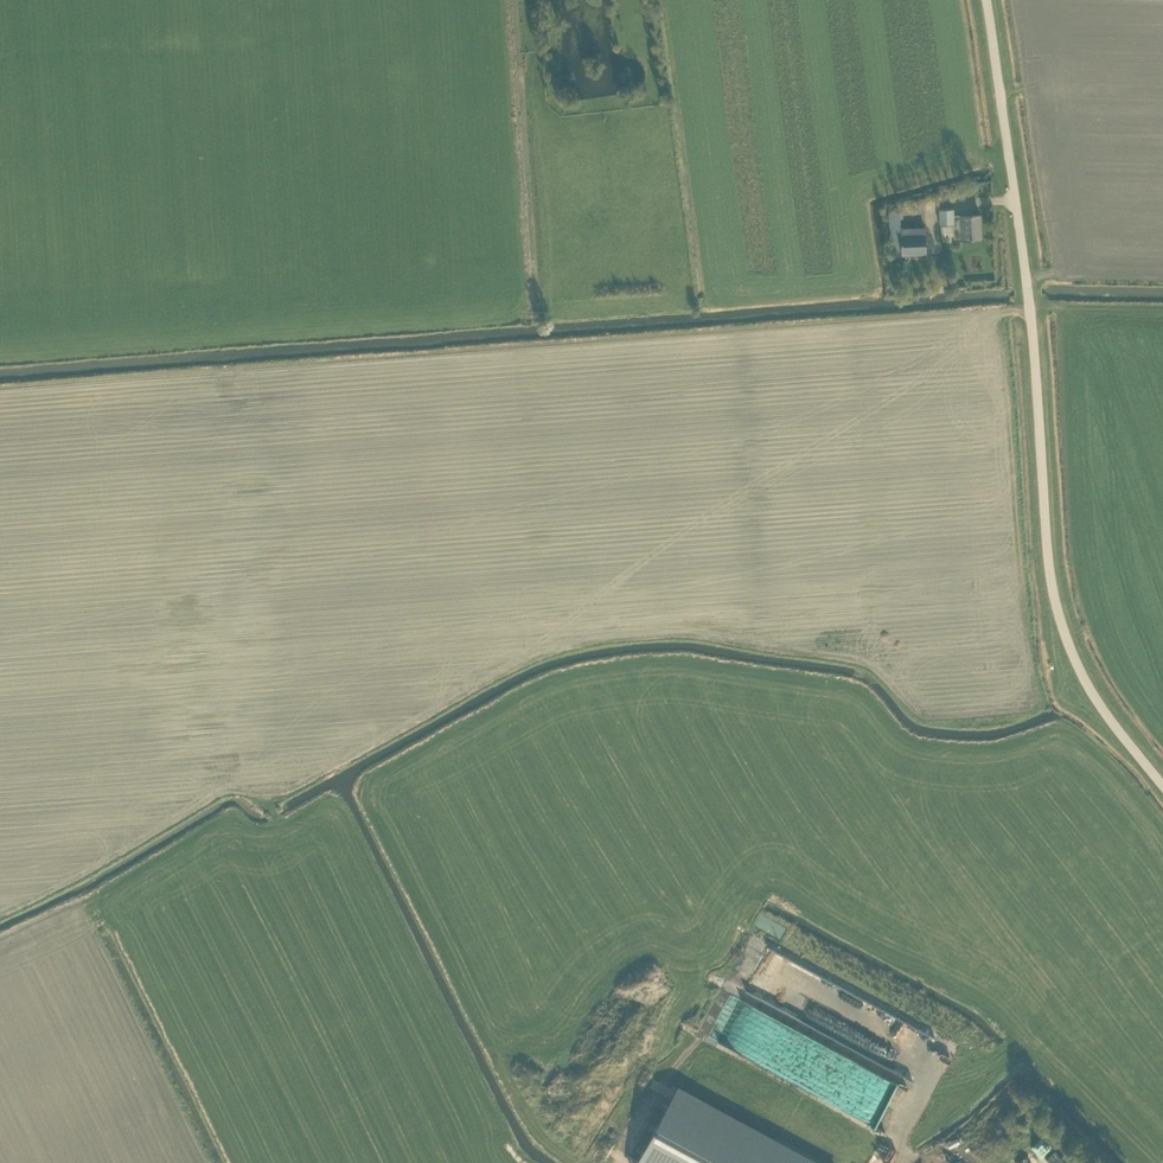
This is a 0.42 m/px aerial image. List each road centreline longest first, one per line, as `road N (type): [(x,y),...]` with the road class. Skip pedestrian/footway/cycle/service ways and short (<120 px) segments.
road 1 (unclassified): [(1162,783),(1091,690),(1053,592),(1025,269),(985,0)]

